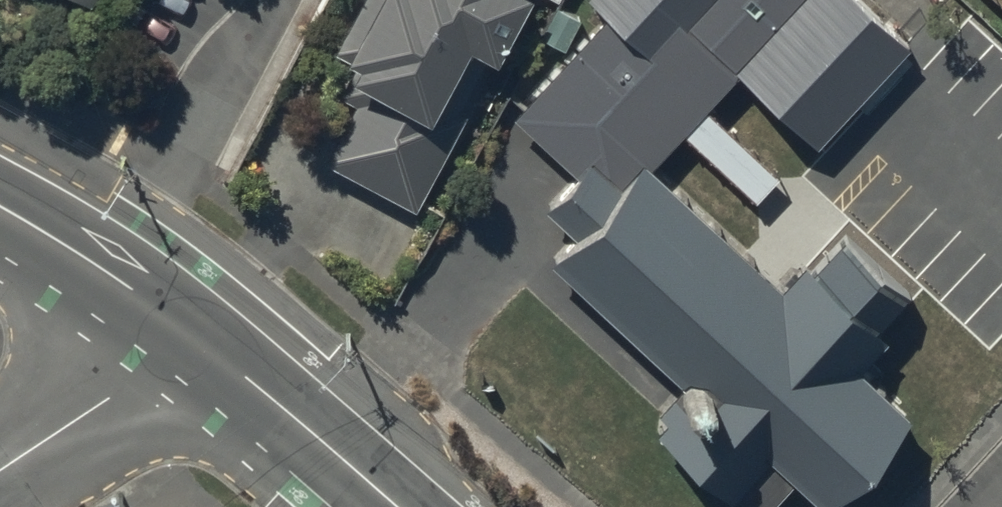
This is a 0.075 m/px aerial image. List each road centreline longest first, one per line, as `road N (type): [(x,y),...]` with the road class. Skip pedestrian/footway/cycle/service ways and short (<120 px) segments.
road 1 (tertiary): [(394,506),(156,305)]
road 2 (residential): [(156,305),(124,363),(82,408),(0,470)]
road 3 (tertiary): [(156,305),(0,204)]

